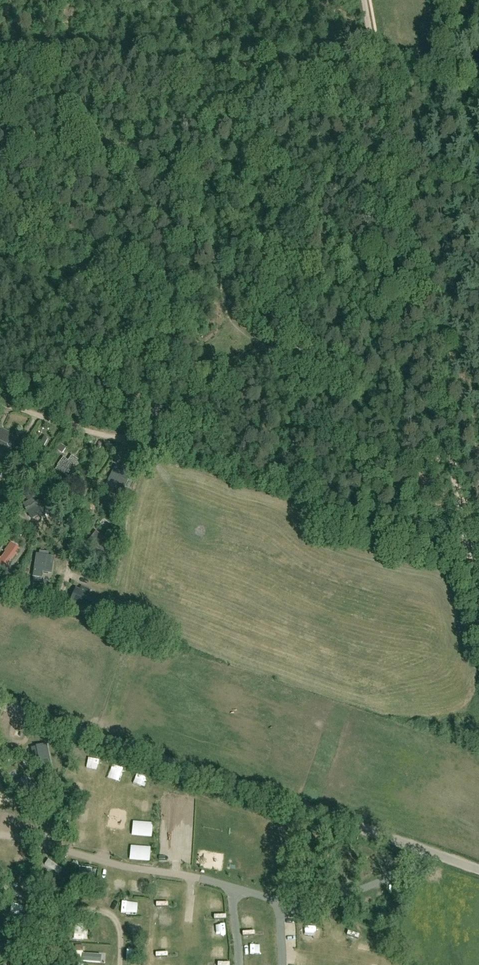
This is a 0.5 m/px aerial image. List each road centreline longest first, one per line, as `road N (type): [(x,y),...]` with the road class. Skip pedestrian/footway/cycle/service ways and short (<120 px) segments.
road 1 (unclassified): [(478,871),(0,704)]
road 2 (track): [(379,73),(458,502)]

